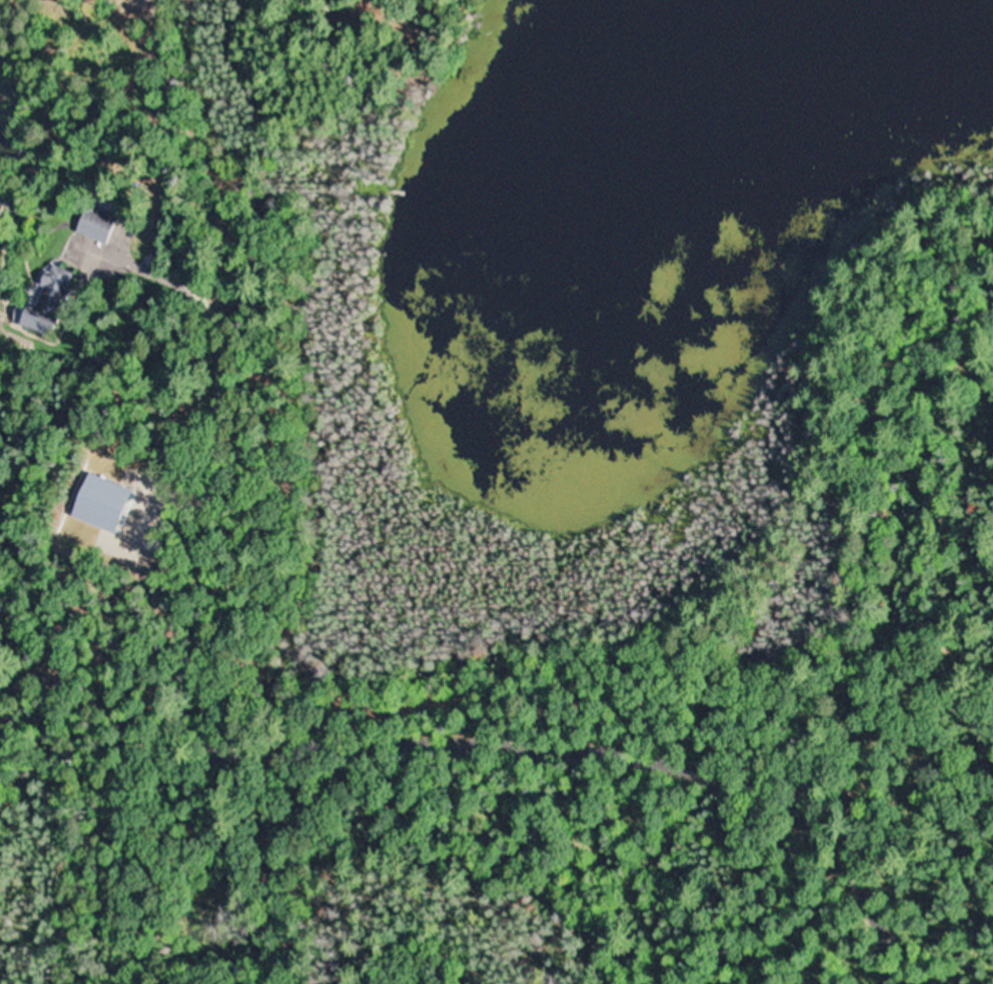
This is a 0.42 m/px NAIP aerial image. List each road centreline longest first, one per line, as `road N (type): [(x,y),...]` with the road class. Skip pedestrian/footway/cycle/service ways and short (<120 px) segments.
road 1 (residential): [(0,675),(60,667),(172,736),(218,751),(460,736),(697,773),(758,796),(872,883),(890,916),(893,983)]

